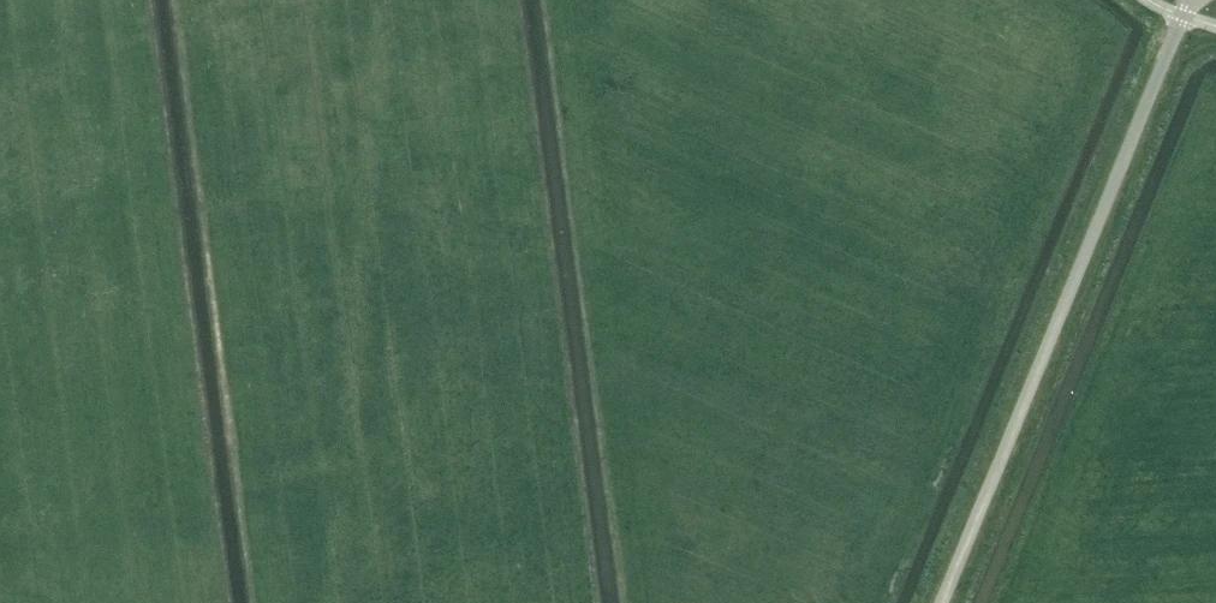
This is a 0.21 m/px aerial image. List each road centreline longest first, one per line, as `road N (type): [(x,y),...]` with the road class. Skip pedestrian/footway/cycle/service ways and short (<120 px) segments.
road 1 (unclassified): [(944,602),(1192,0)]

